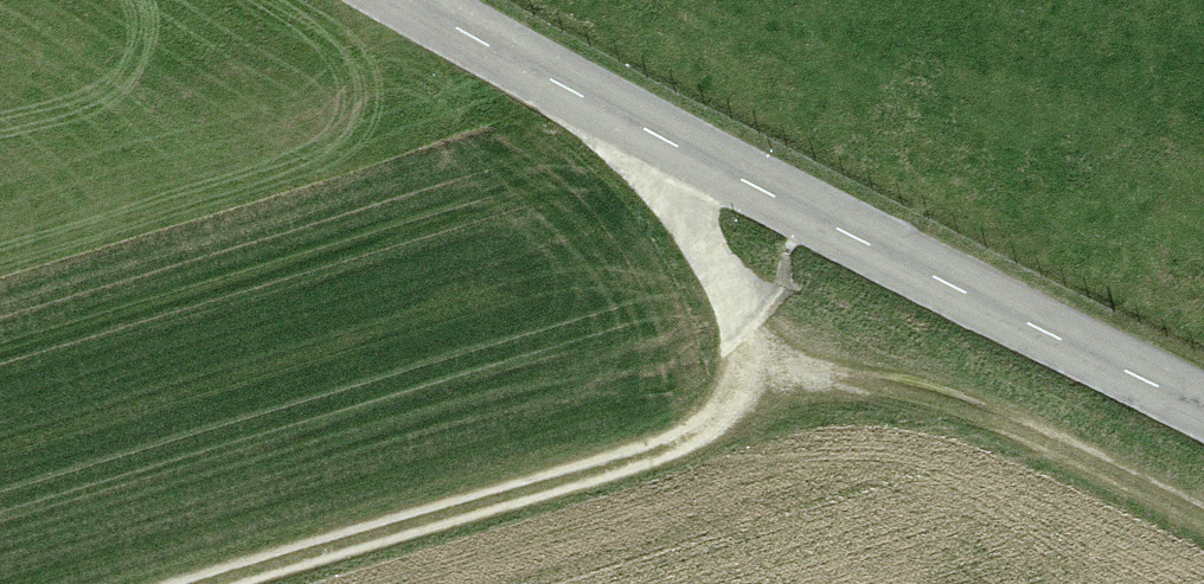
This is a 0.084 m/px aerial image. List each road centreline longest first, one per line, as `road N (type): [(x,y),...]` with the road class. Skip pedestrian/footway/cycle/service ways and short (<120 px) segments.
road 1 (tertiary): [(396,0),(628,127),(1203,412)]
road 2 (track): [(231,583),(723,435),(754,396),(734,306),(628,127)]
road 3 (track): [(748,366),(923,386),(1203,523)]

